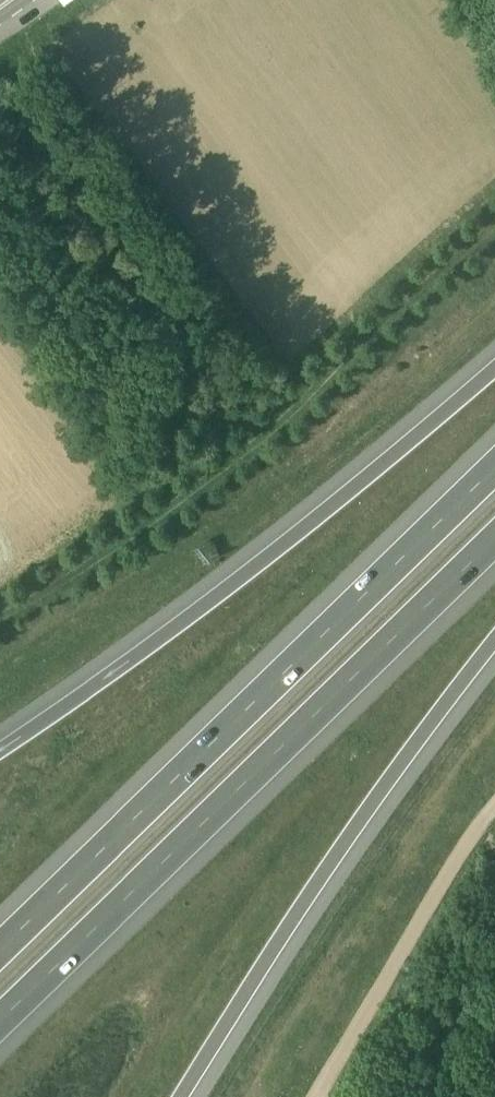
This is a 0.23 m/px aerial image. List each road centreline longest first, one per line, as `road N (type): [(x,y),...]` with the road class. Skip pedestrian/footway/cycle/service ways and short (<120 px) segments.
road 1 (motorway): [(0,1024),(494,539)]
road 2 (motorway): [(494,468),(0,947)]
road 3 (motorway): [(494,365),(354,490),(0,750)]
road 4 (motorway): [(181,1096),(342,846),(494,639)]
road 5 (track): [(332,1096),(494,830)]

